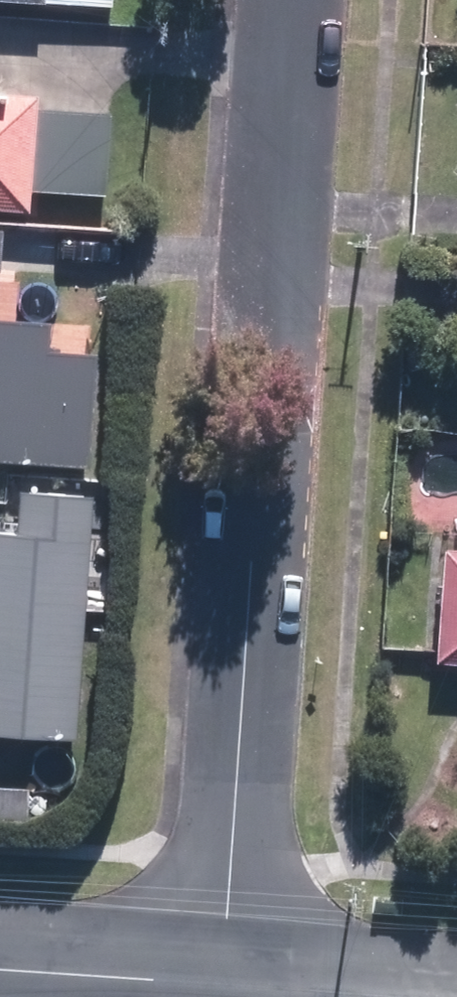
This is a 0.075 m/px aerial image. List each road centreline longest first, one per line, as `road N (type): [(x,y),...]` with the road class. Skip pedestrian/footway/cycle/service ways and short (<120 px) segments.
road 1 (residential): [(290,0),(224,984)]
road 2 (residential): [(0,969),(224,984)]
road 3 (residential): [(224,984),(412,996)]

